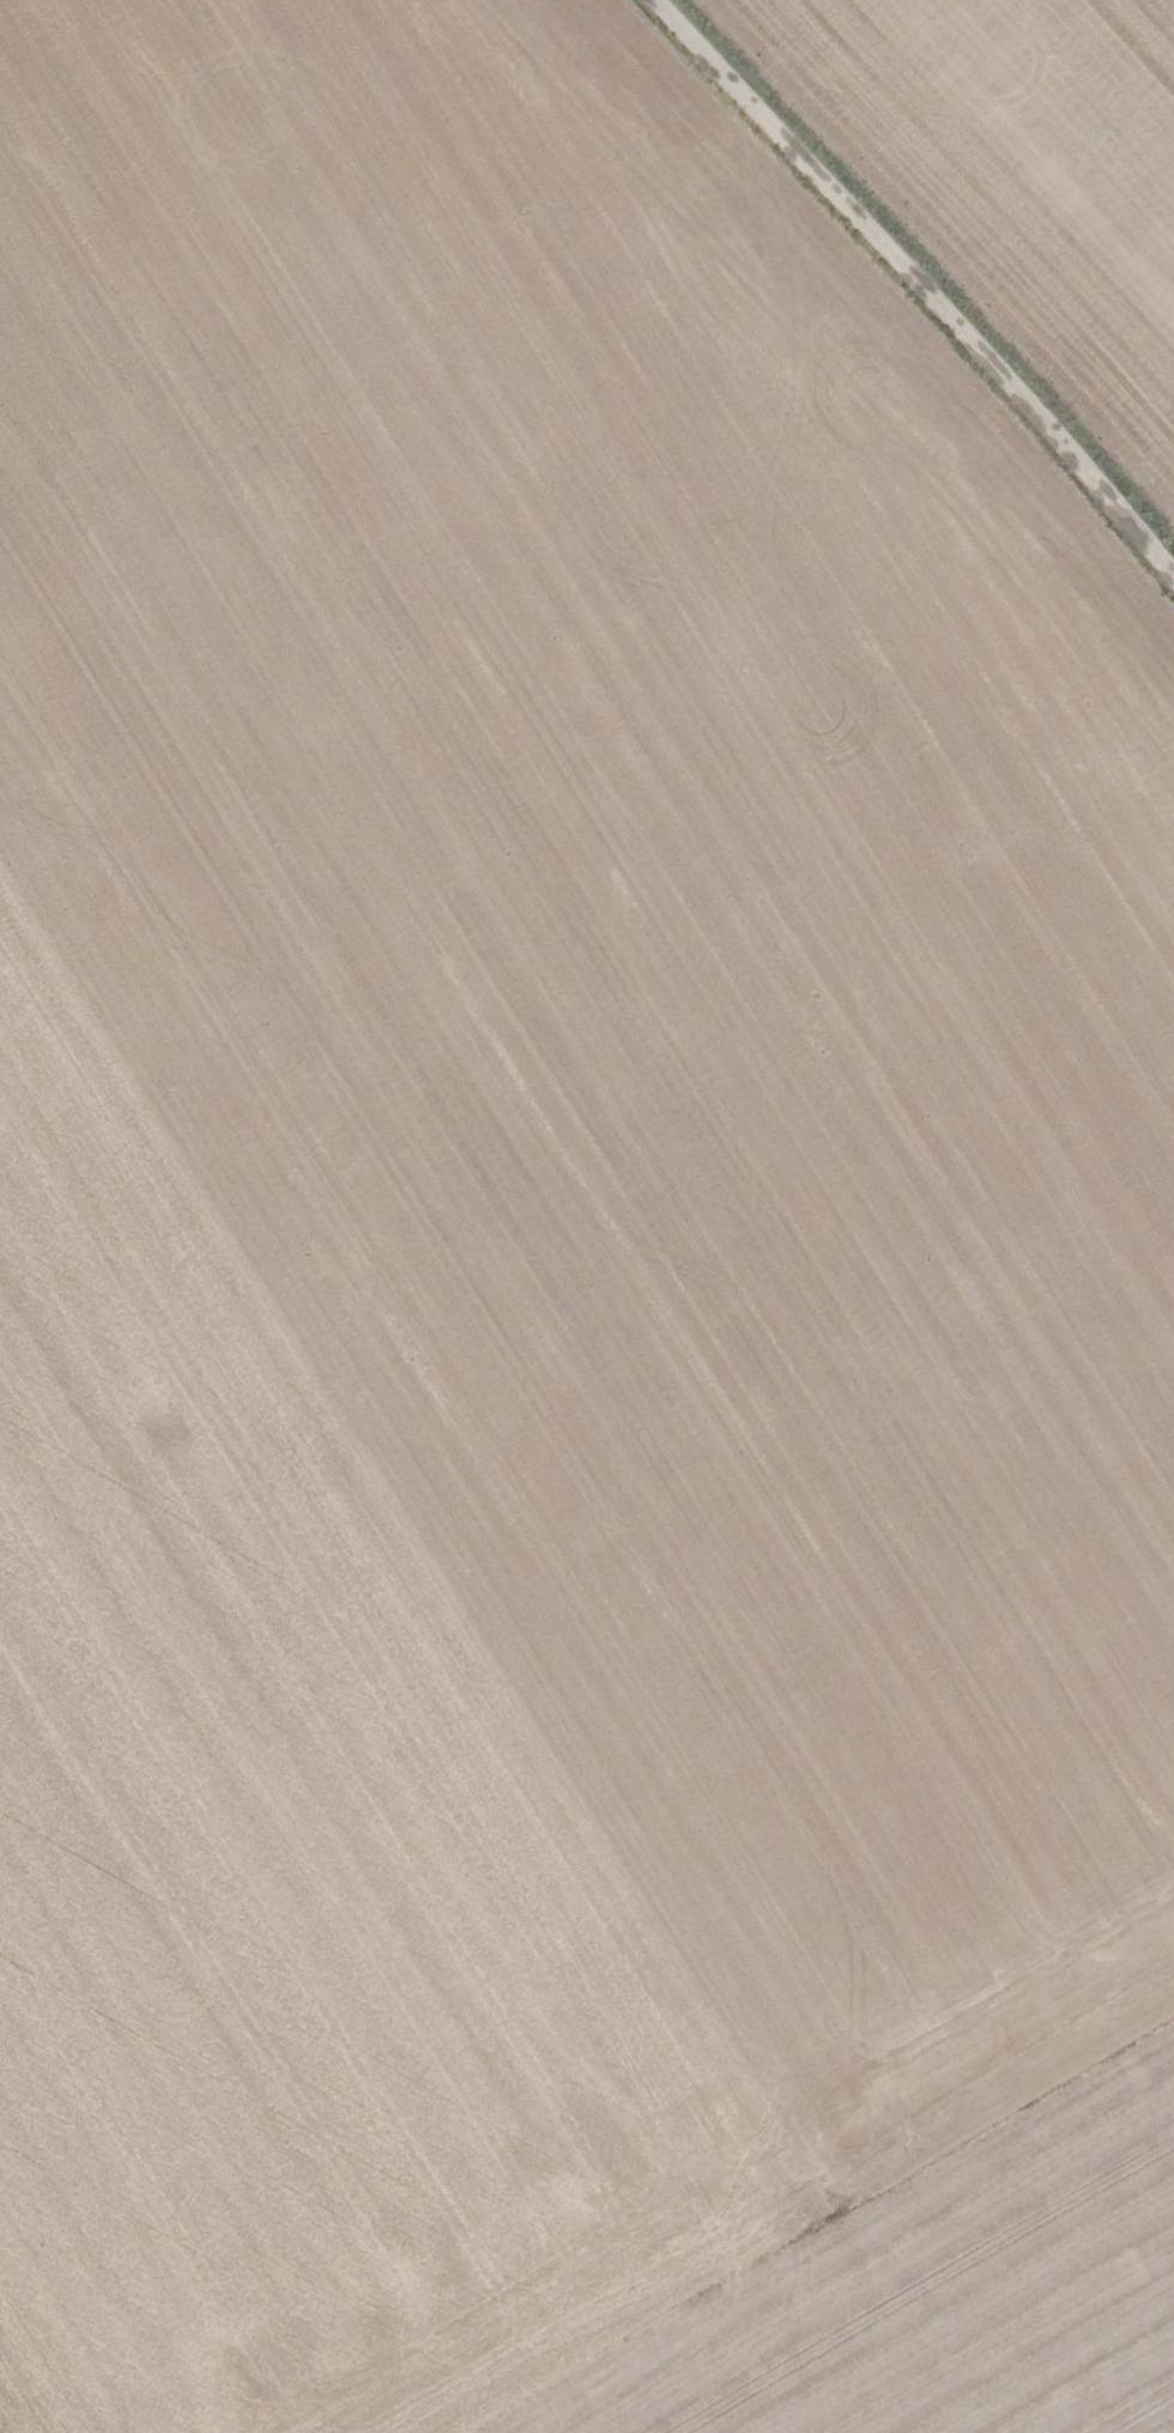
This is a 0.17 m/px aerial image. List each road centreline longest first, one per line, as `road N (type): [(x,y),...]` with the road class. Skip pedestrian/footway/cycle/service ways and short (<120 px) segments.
road 1 (track): [(664,0),(1173,570)]

